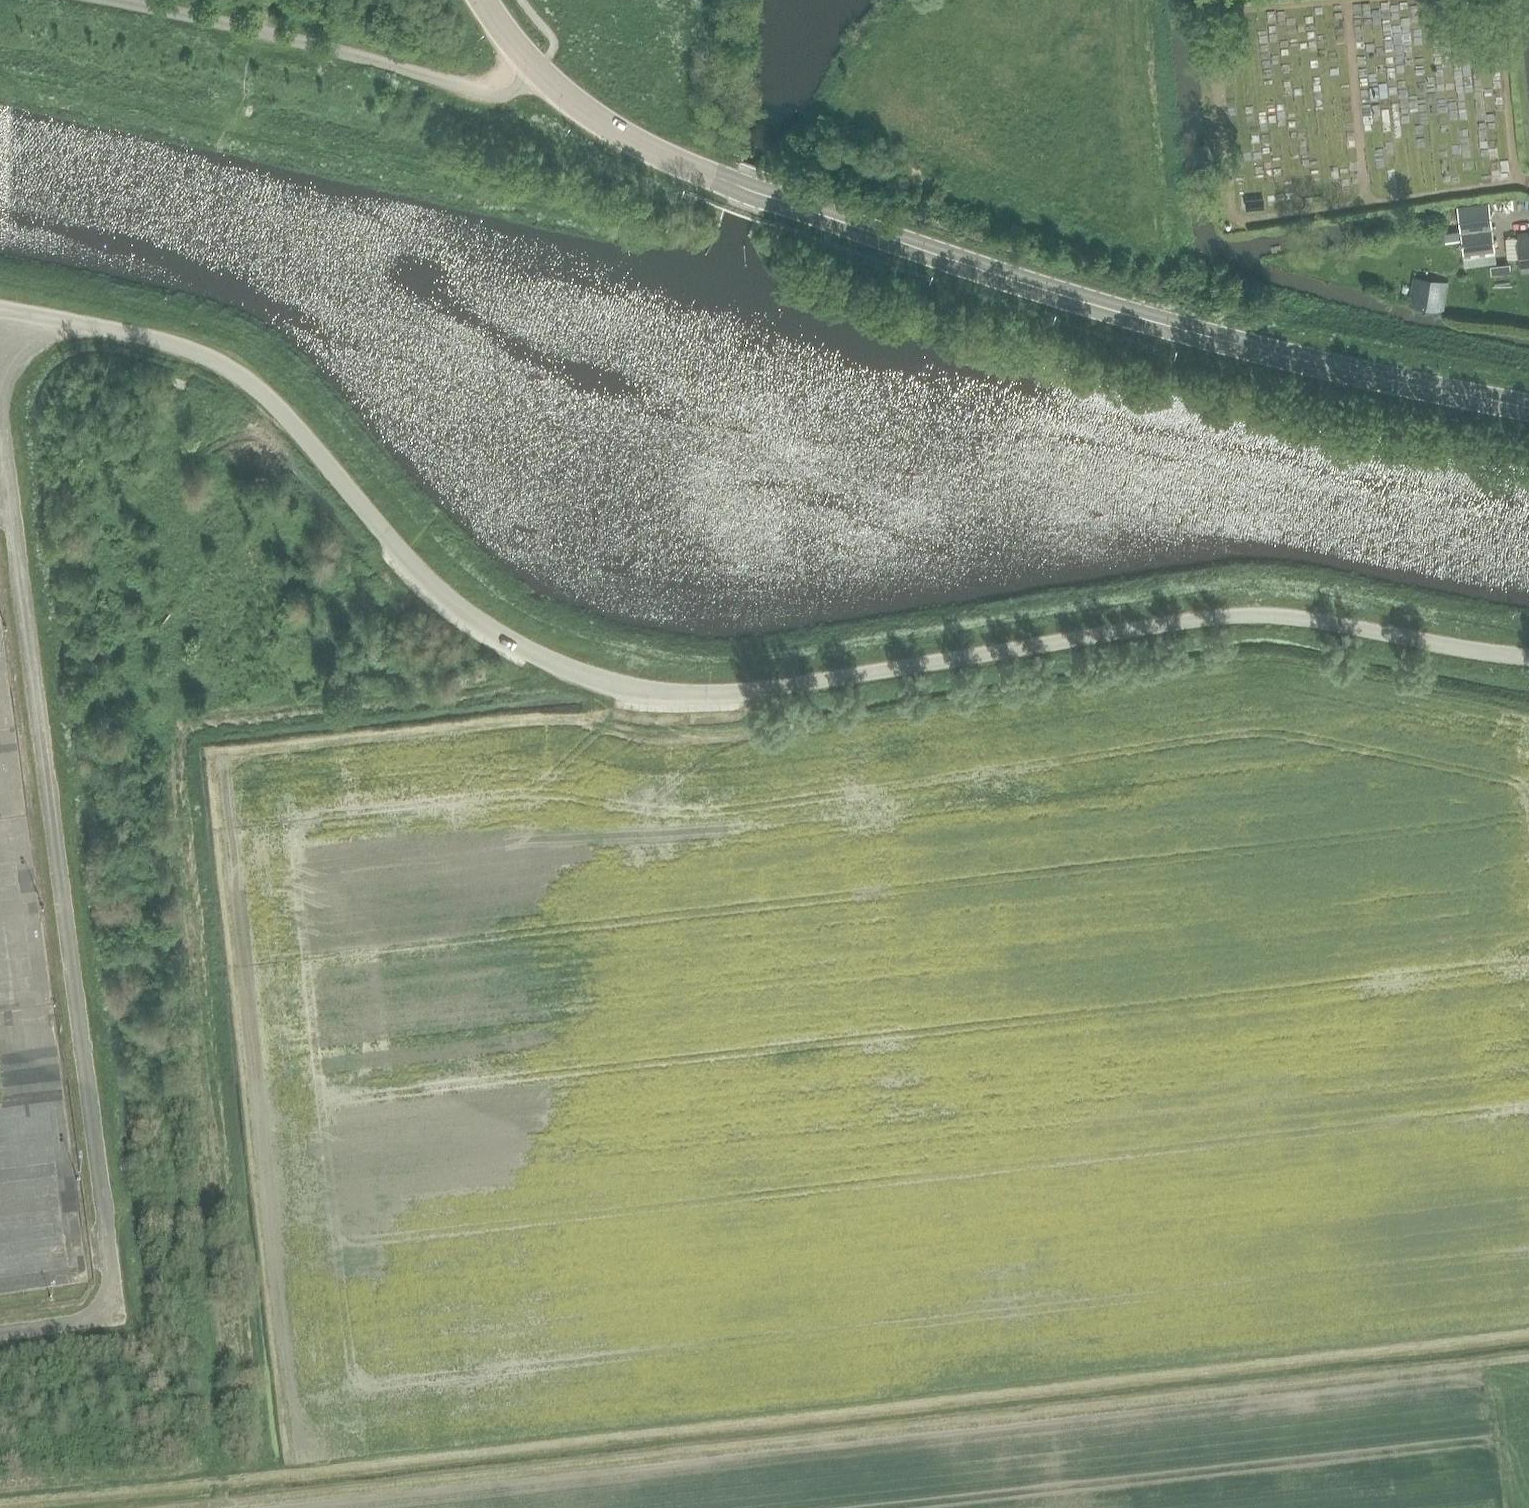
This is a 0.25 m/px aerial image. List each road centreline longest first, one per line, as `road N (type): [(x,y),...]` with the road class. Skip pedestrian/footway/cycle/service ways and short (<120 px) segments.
road 1 (unclassified): [(0,311),(189,352),(258,391),(437,595),(516,650),(595,685),(669,699),(756,697),(1257,616),(1528,659)]
road 2 (secondary): [(1528,407),(1086,304),(635,143),(535,73)]
road 3 (unclassified): [(535,73),(512,90),(488,94),(110,0)]

